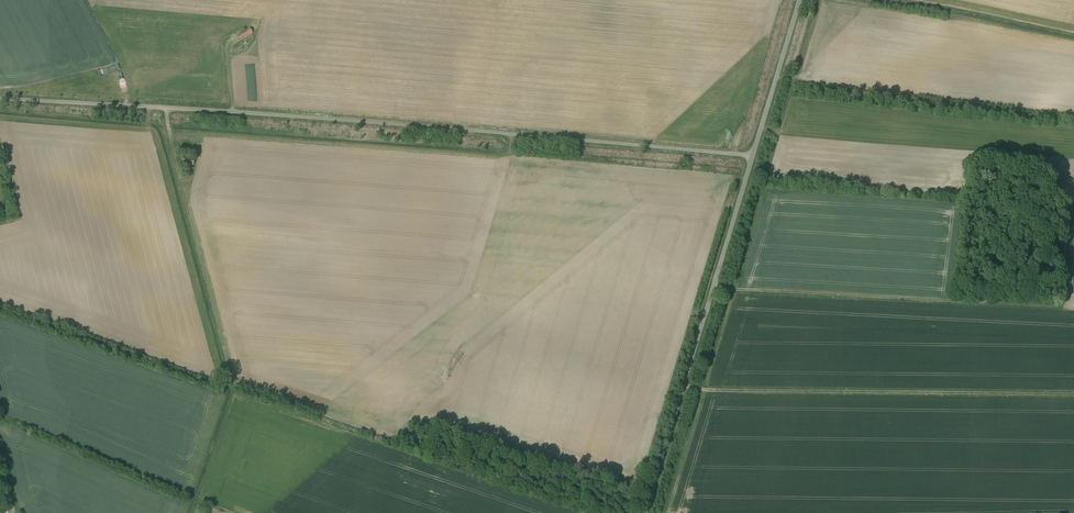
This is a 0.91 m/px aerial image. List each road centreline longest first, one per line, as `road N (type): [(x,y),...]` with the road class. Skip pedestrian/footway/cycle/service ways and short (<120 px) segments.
road 1 (unclassified): [(0,98),(753,157)]
road 2 (track): [(683,389),(1073,397)]
road 3 (unclassified): [(753,157),(645,512)]
road 4 (track): [(714,286),(1063,307)]
road 5 (unclassified): [(800,0),(753,157)]

